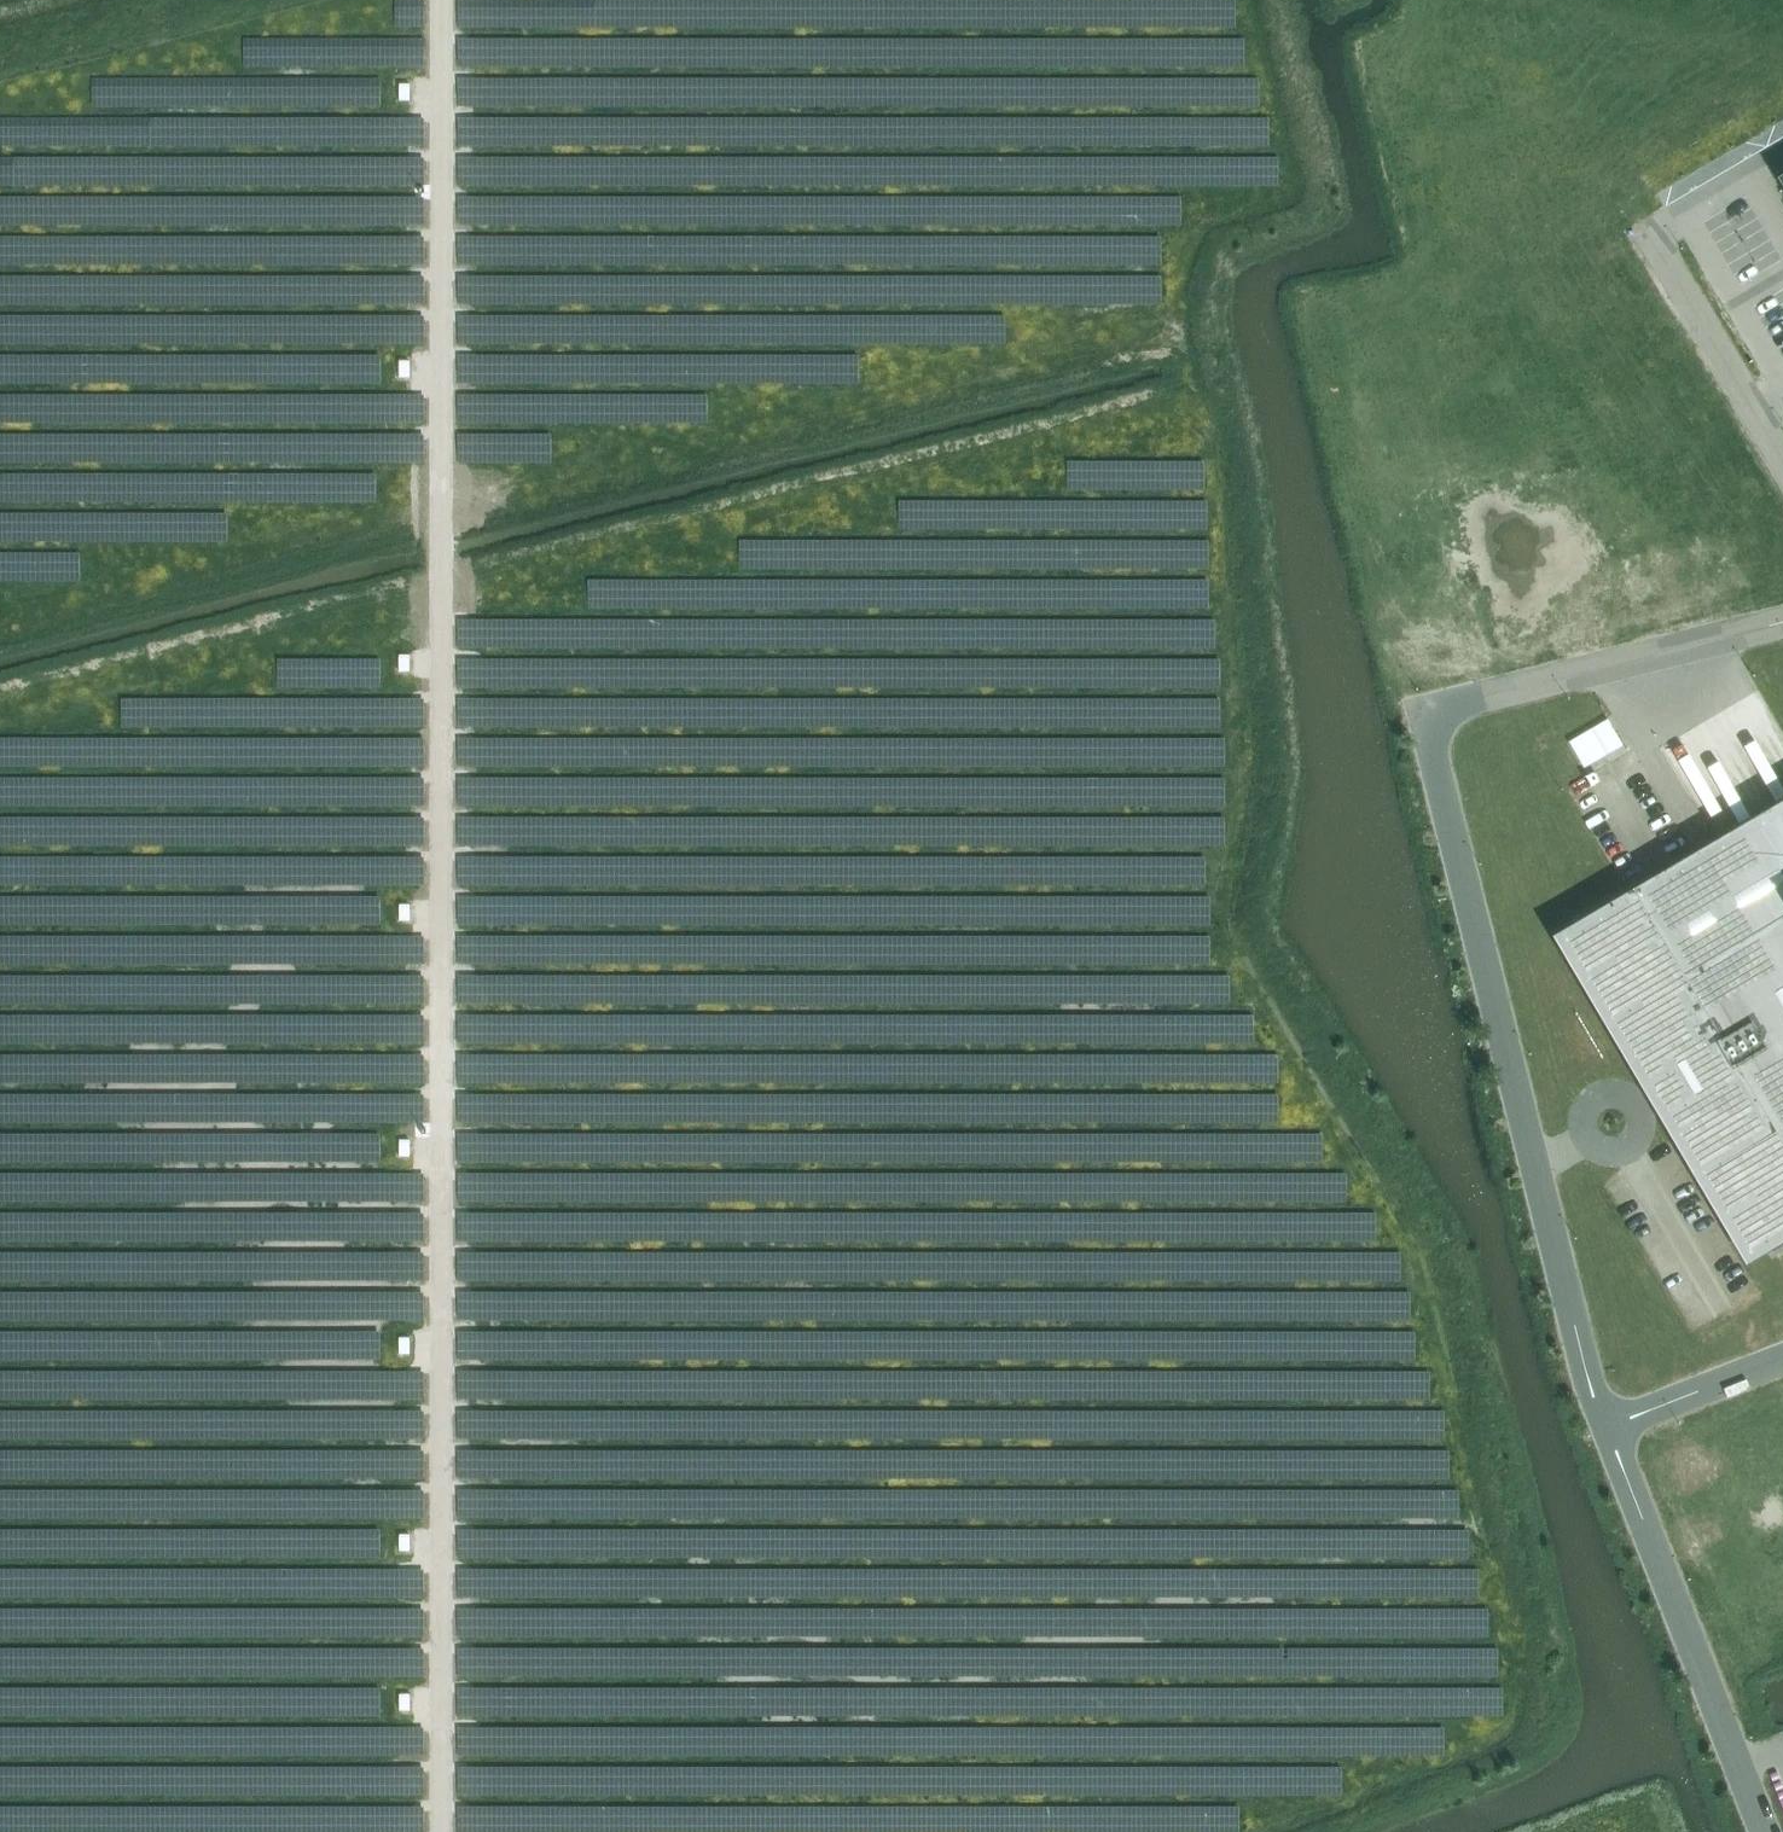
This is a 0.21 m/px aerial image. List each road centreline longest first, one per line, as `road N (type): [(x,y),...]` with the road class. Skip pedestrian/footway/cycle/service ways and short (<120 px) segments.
road 1 (unclassified): [(1606,1426),(1588,1380),(1422,710),(1782,623)]
road 2 (unclassified): [(1764,1831),(1606,1426)]
road 3 (unclassified): [(1653,242),(1782,461)]
road 4 (unclassified): [(1782,1358),(1606,1426)]

